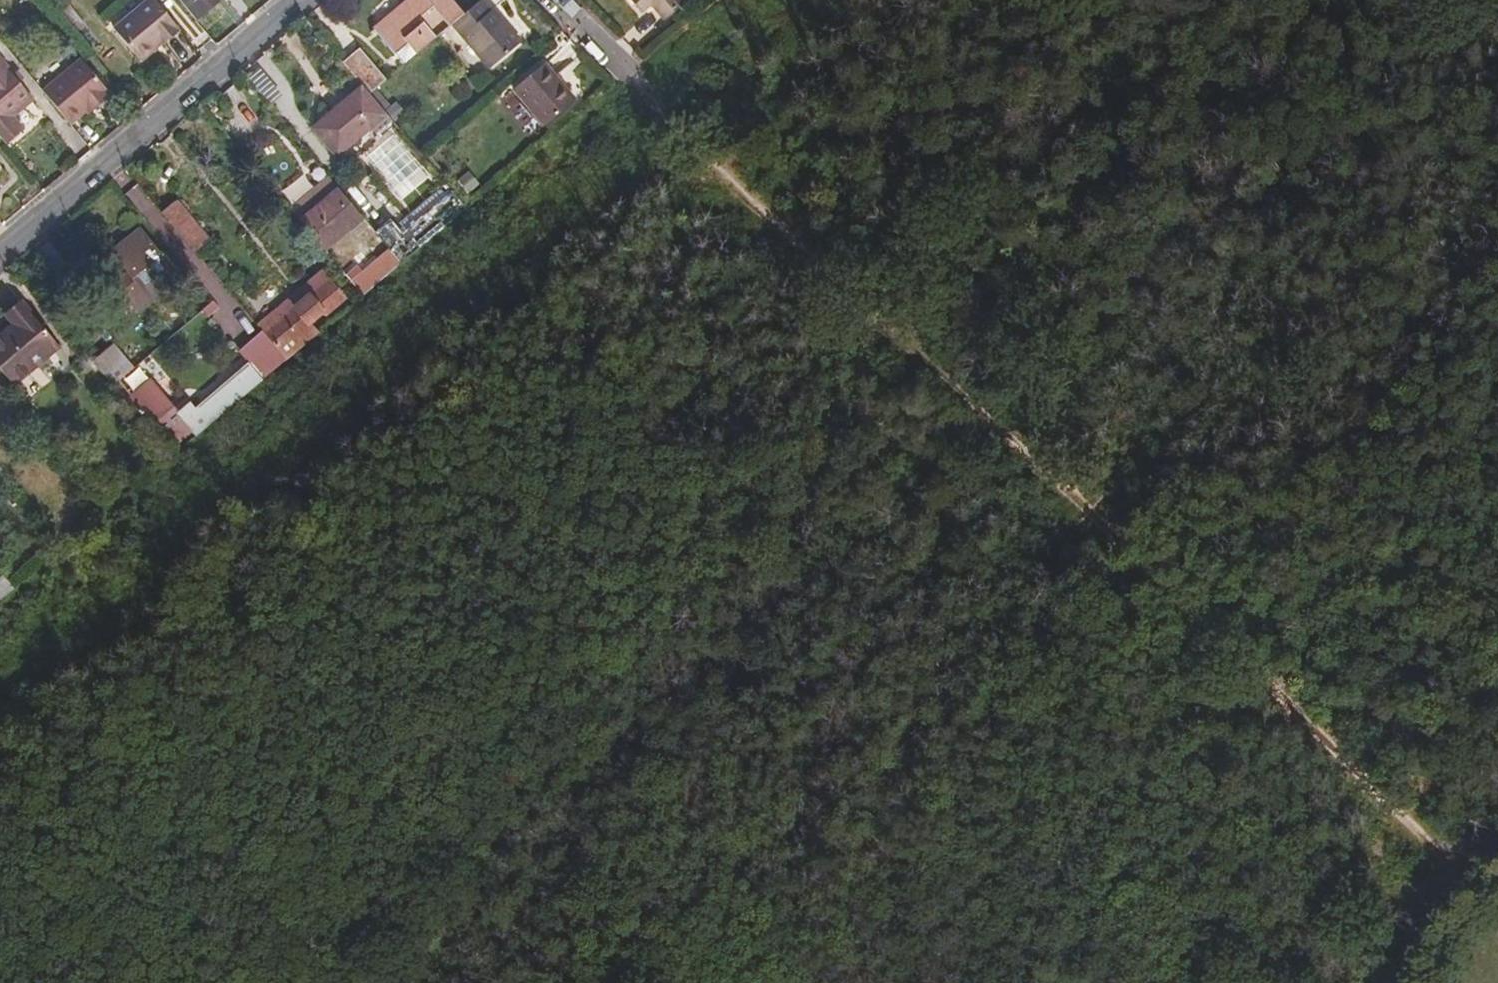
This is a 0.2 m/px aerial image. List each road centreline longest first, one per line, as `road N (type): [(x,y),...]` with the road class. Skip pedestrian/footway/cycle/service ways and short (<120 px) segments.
road 1 (residential): [(293,0),(0,247)]
road 2 (track): [(1497,780),(1449,817),(1397,877),(1355,962),(1356,982)]

